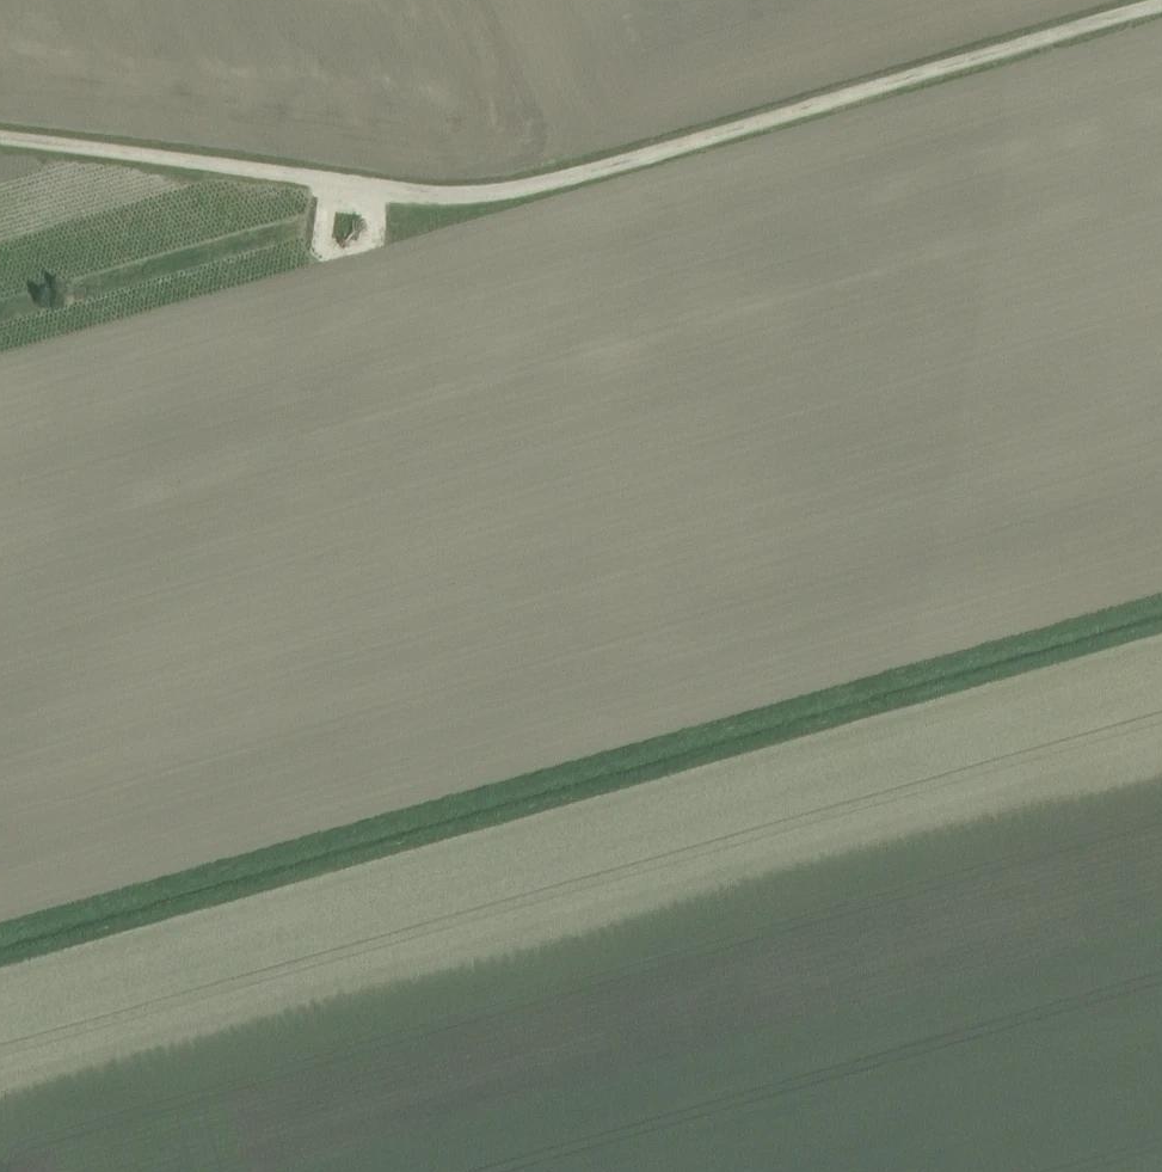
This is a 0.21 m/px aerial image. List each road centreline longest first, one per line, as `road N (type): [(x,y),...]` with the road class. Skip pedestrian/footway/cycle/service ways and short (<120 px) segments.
road 1 (track): [(1161,4),(507,192),(448,201),(0,142)]

